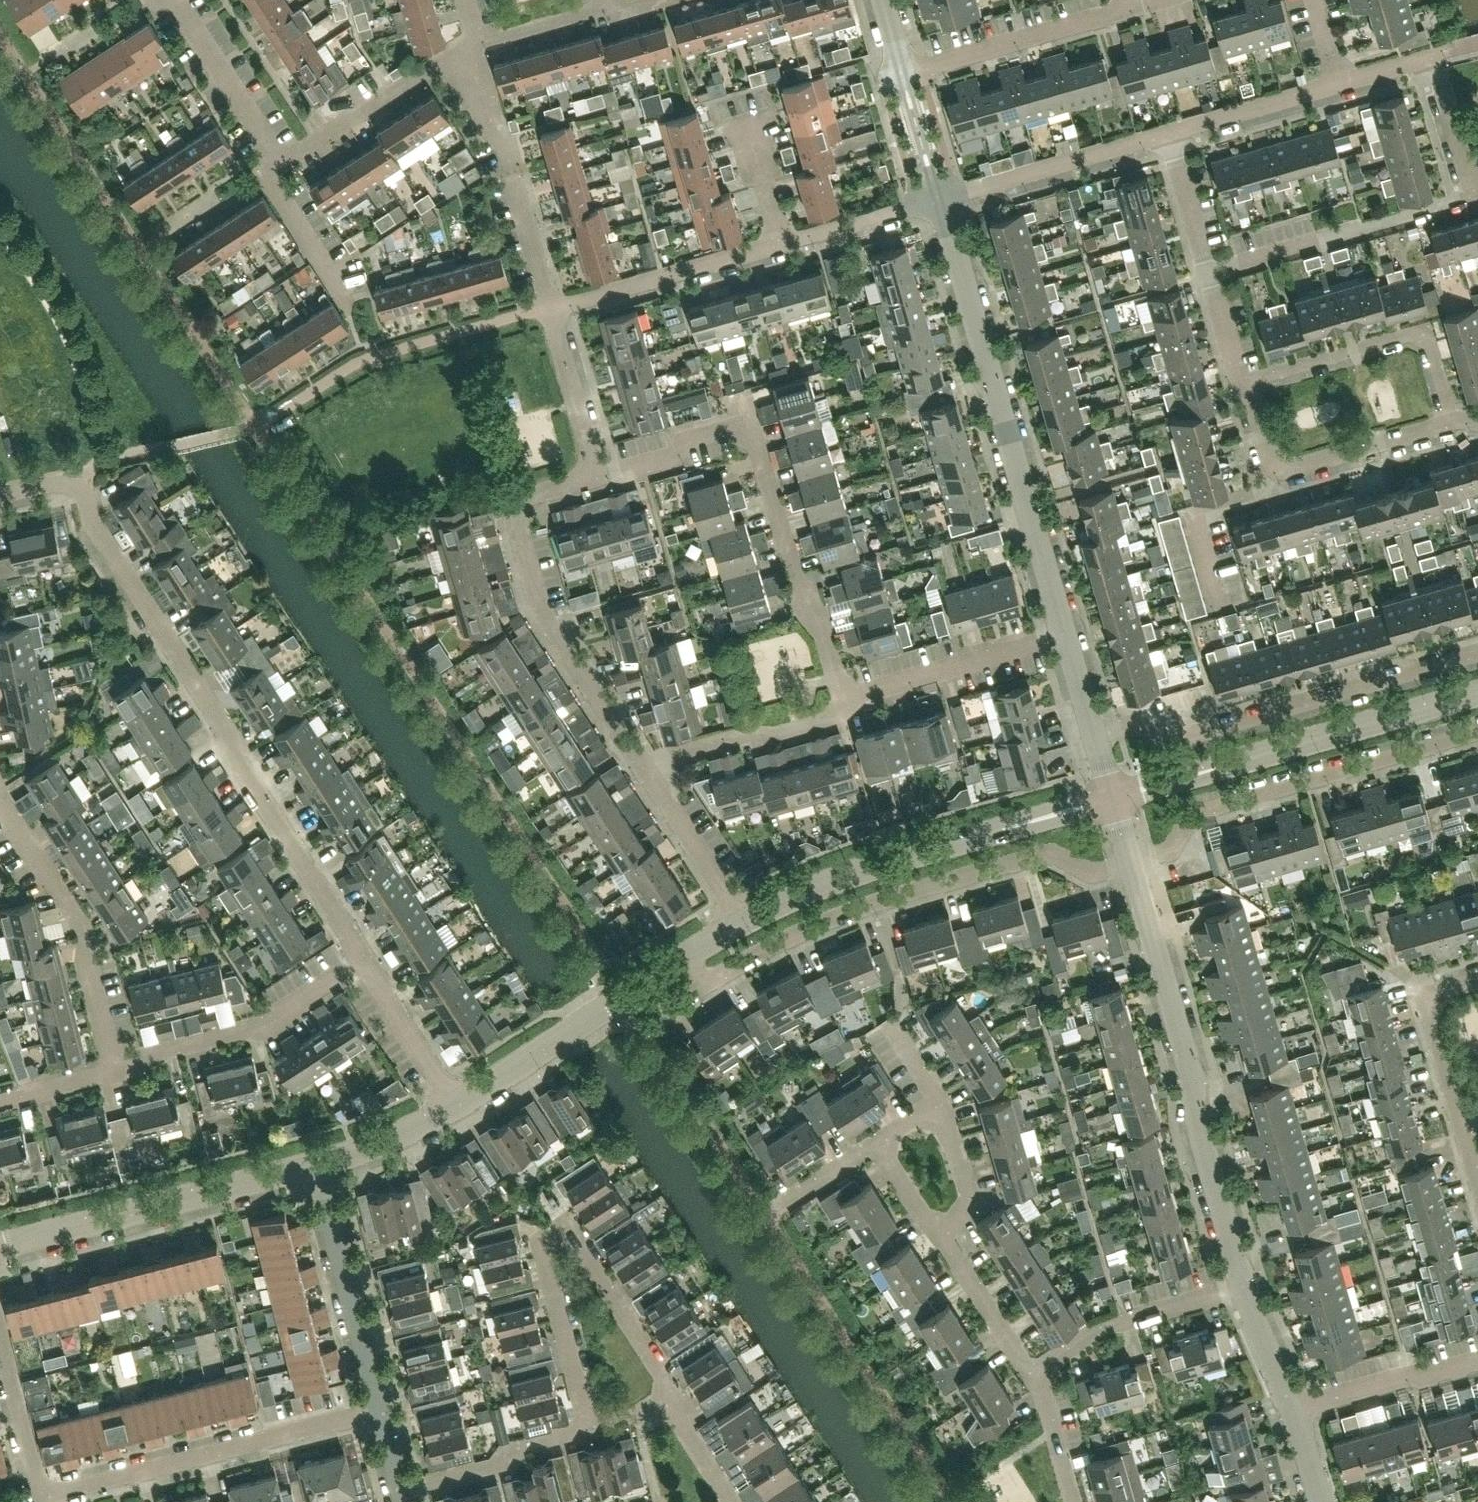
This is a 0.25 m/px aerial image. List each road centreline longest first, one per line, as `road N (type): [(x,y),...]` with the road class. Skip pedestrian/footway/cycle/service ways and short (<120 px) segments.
road 1 (residential): [(365,960),(76,486)]
road 2 (residential): [(1065,636),(939,198)]
road 3 (residential): [(703,981),(810,924),(1030,855),(1081,868),(1130,862)]
road 4 (residential): [(849,696),(745,429),(686,440),(673,456),(596,477)]
road 5 (residential): [(1246,1289),(1130,862)]
road 6 (residential): [(1167,133),(1433,56),(1477,199)]
road 7 (residential): [(587,1428),(541,1242),(568,1225),(671,1396)]
road 8 (residential): [(1095,738),(1127,728),(1185,735),(1477,650)]
road 9 (tertiary): [(743,922),(880,862),(1110,798)]
road 10 (residential): [(647,773),(548,625),(515,517),(535,495),(596,477)]
road 11 (tertiary): [(1110,798),(1477,689)]
road 12 (residential): [(1130,862),(1171,845),(1191,815),(1477,733)]
road 13 (residential): [(42,1498),(381,1409)]
road 14 (tertiary): [(0,1245),(316,1163)]
road 15 (residential): [(116,1072),(93,952),(40,846),(5,805)]
road 16 (residential): [(1242,383),(1426,328),(1454,421)]
road 17 (residential): [(1454,421),(1275,472),(1242,383)]
road 18 (residential): [(1207,274),(1477,199)]
road 19 (tertiary): [(455,1107),(686,954)]
road 20 (residential): [(116,1072),(152,1052),(265,1025),(365,960)]
road 21 (residential): [(381,1409),(316,1163)]
road 22 (residential): [(550,308),(781,243)]
road 23 (residential): [(902,71),(1132,8)]
road 24 (residential): [(939,198),(1167,133)]
road 25 (residential): [(1034,1372),(1124,1324),(1246,1289)]
road 26 (residential): [(281,165),(475,45)]
road 27 (residential): [(849,696),(1065,636)]
road 28 (residential): [(647,773),(695,748),(841,714),(849,696)]
road 29 (residential): [(281,165),(173,0)]
road 30 (residential): [(401,1488),(500,1463),(521,1447),(587,1428)]
road 31 (residential): [(1293,1409),(1477,1358)]
road 32 (residential): [(1462,1126),(1424,1005),(1428,995),(1477,981)]
road 33 (residential): [(743,922),(647,773)]
road 34 (residential): [(596,477),(550,308)]
road 35 (residential): [(455,1107),(365,960)]
road 36 (residential): [(42,1498),(0,1336)]
road 37 (residential): [(781,243),(939,198)]
road 38 (residential): [(344,298),(266,175),(281,165)]
road 39 (residential): [(1034,1372),(941,1240)]
road 40 (residential): [(941,1240),(970,1202),(941,1095)]
road 41 (tertiary): [(316,1163),(455,1107)]
road 42 (residential): [(1207,274),(1167,133)]
road 43 (residential): [(475,45),(615,5)]
road 44 (residential): [(550,308),(512,175)]
road 45 (residential): [(1075,1501),(1034,1372)]
road 46 (residential): [(512,175),(475,45)]
road 47 (residential): [(939,198),(902,71)]
road 48 (residential): [(1293,1409),(1246,1289)]
road 49 (residential): [(781,243),(748,125)]
road 50 (residential): [(734,1501),(671,1396)]
road 51 (residential): [(0,1101),(116,1072)]

